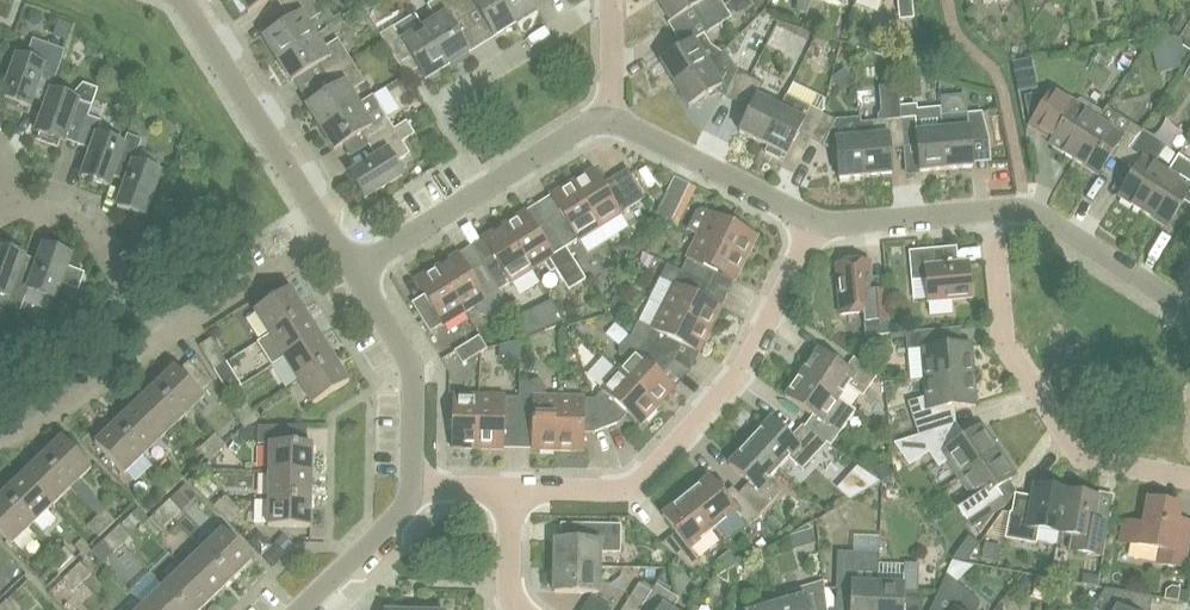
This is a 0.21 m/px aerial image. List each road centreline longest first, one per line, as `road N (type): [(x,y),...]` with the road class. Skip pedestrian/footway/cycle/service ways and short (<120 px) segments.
road 1 (residential): [(509,486),(627,486),(651,470),(732,382),(814,221)]
road 2 (residential): [(1189,475),(1081,456),(1003,349),(990,213)]
road 3 (residential): [(486,190),(440,116),(447,97),(612,0)]
road 4 (residential): [(331,236),(183,0)]
road 5 (residential): [(416,486),(414,375),(352,271)]
road 6 (residential): [(1189,311),(1028,210),(990,213)]
road 7 (residential): [(814,221),(609,123)]
road 8 (residential): [(162,345),(88,229),(16,207)]
road 9 (residential): [(162,345),(331,236)]
road 10 (residential): [(0,442),(162,345)]
road 11 (residential): [(990,213),(814,221)]
road 12 (unclassified): [(300,609),(408,505),(416,486)]
road 13 (residential): [(352,271),(486,190)]
road 14 (residential): [(486,190),(586,126),(609,123)]
road 15 (residential): [(519,609),(509,583),(509,486)]
road 16 (residential): [(609,123),(612,0)]

